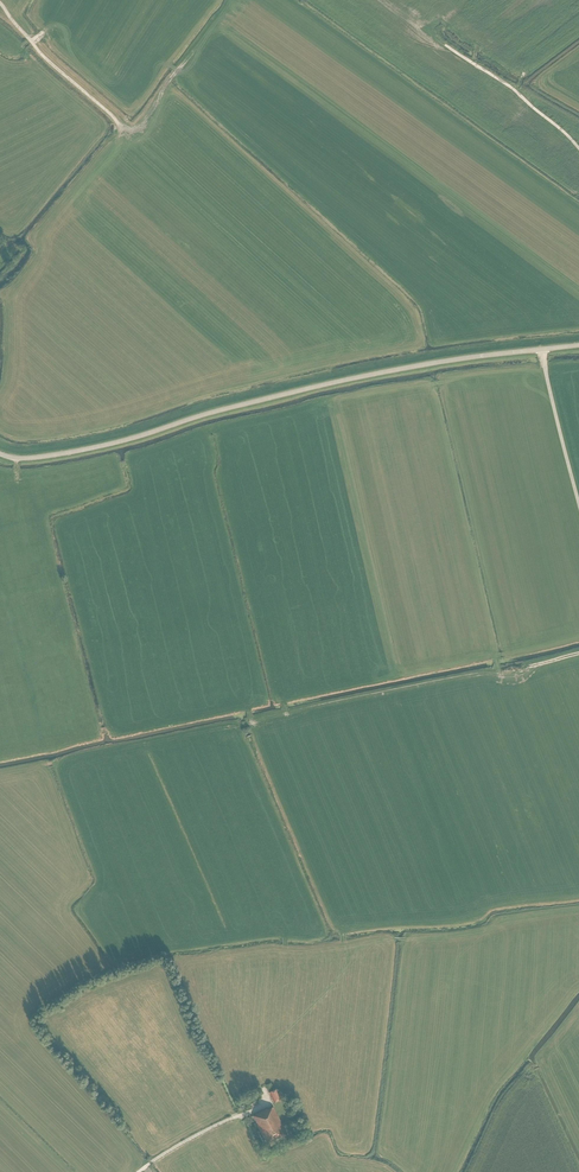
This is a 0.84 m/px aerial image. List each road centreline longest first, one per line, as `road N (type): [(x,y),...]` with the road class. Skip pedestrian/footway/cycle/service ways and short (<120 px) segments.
road 1 (tertiary): [(0,454),(70,452),(335,382),(542,349)]
road 2 (track): [(578,653),(287,717),(250,722),(247,707)]
road 3 (track): [(578,150),(505,83),(443,44)]
road 4 (track): [(119,124),(42,55),(0,3)]
road 5 (unclassified): [(578,505),(542,349)]
road 6 (unclassified): [(139,1171),(244,1114)]

